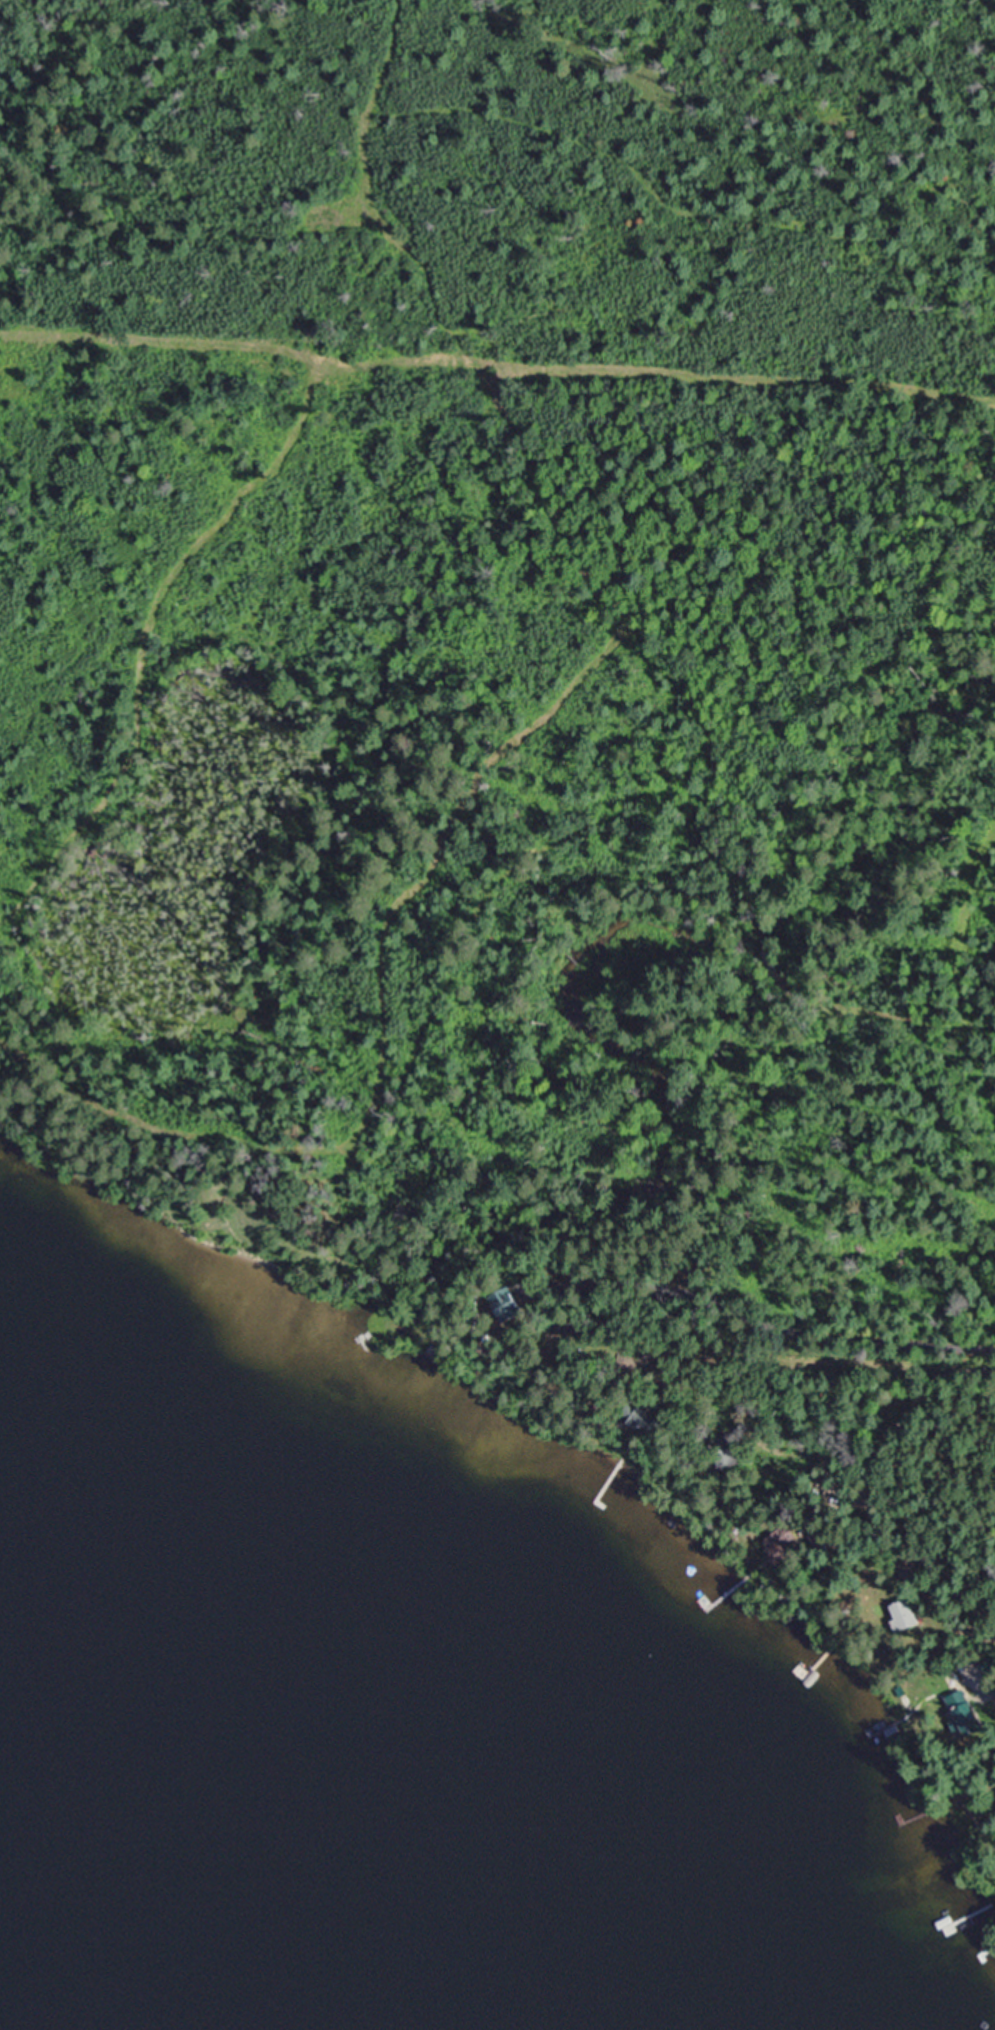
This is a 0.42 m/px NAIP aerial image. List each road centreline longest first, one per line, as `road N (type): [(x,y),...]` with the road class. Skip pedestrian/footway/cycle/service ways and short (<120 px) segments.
road 1 (residential): [(994,1375),(787,1364)]

